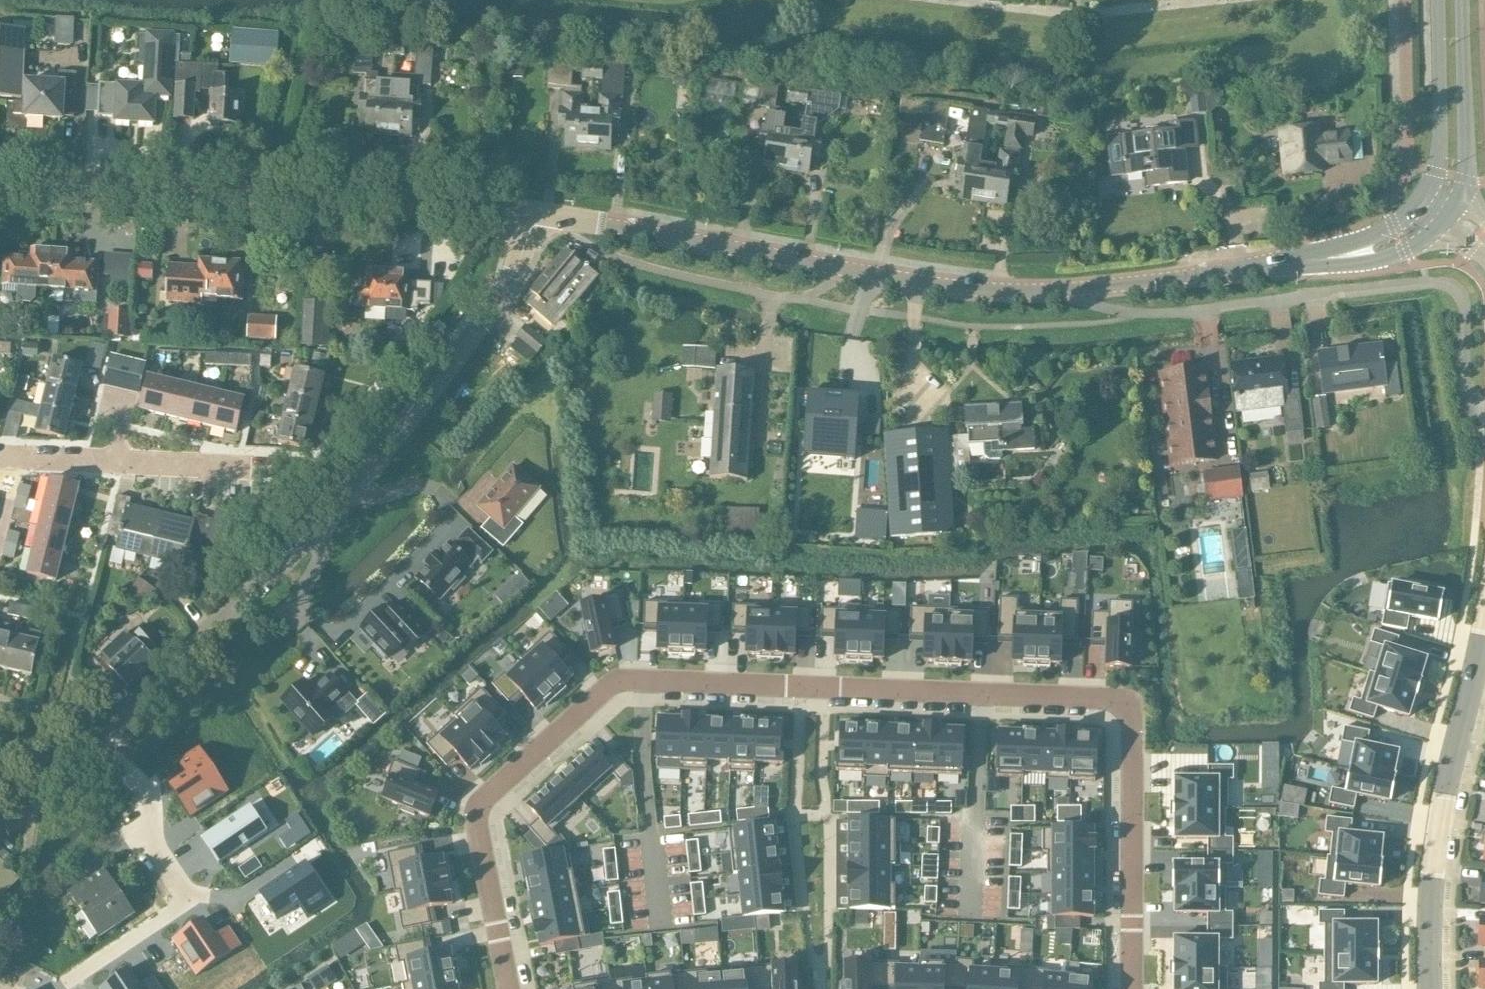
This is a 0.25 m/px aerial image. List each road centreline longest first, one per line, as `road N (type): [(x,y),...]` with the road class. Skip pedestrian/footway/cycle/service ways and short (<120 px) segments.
road 1 (residential): [(1132,988),(1129,709),(1118,700),(644,680),(614,680),(480,803),(476,819),(508,988)]
road 2 (tertiary): [(1262,273),(980,293),(532,211)]
road 3 (unclassified): [(98,738),(372,474),(485,327),(515,269),(532,211)]
road 4 (tertiary): [(532,211),(458,201),(0,190)]
road 5 (residential): [(1431,988),(1430,879),(1442,793),(1484,621)]
road 6 (unclassified): [(67,981),(187,901),(143,838),(145,792),(98,738)]
road 7 (residential): [(260,469),(0,457)]
road 8 (tertiary): [(1448,216),(1468,179),(1462,0)]
road 9 (tertiary): [(1437,0),(1440,172),(1426,205)]
road 10 (tertiary): [(1262,273),(1405,252),(1448,216)]
road 11 (tertiary): [(1426,205),(1348,251),(1262,273)]
road 12 (unclassified): [(0,829),(98,738)]

